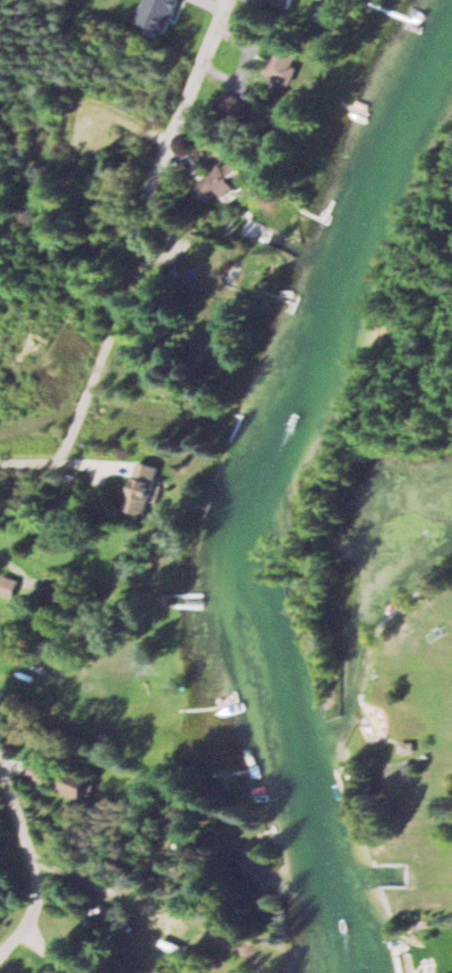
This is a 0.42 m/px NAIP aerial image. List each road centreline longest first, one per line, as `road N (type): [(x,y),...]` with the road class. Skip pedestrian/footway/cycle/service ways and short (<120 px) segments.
road 1 (residential): [(62,959),(29,919),(39,893),(0,761)]
road 2 (residential): [(142,195),(221,0)]

